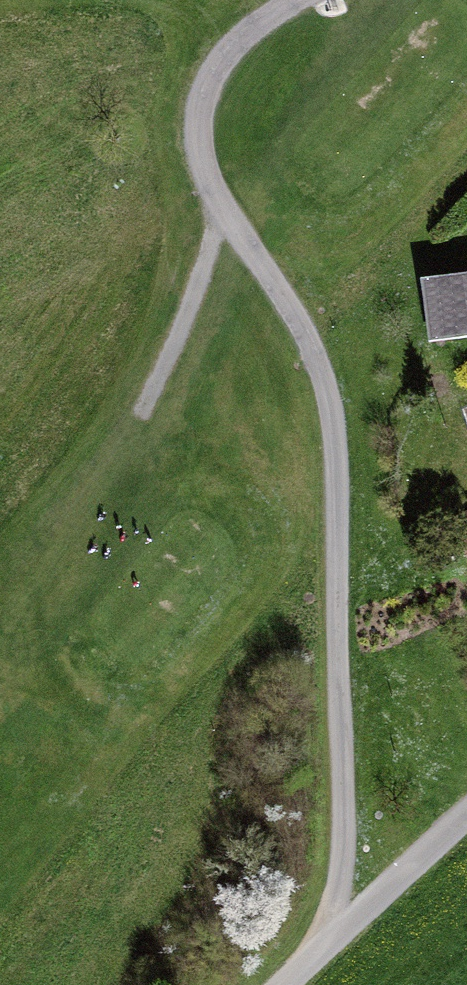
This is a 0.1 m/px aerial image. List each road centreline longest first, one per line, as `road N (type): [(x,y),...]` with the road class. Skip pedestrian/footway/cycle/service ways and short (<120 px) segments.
road 1 (track): [(261,0),(184,63),(175,160),(242,240),(327,381),(333,560),(320,931)]
road 2 (track): [(262,984),(466,804)]
road 3 (track): [(175,160),(186,277),(139,386)]

